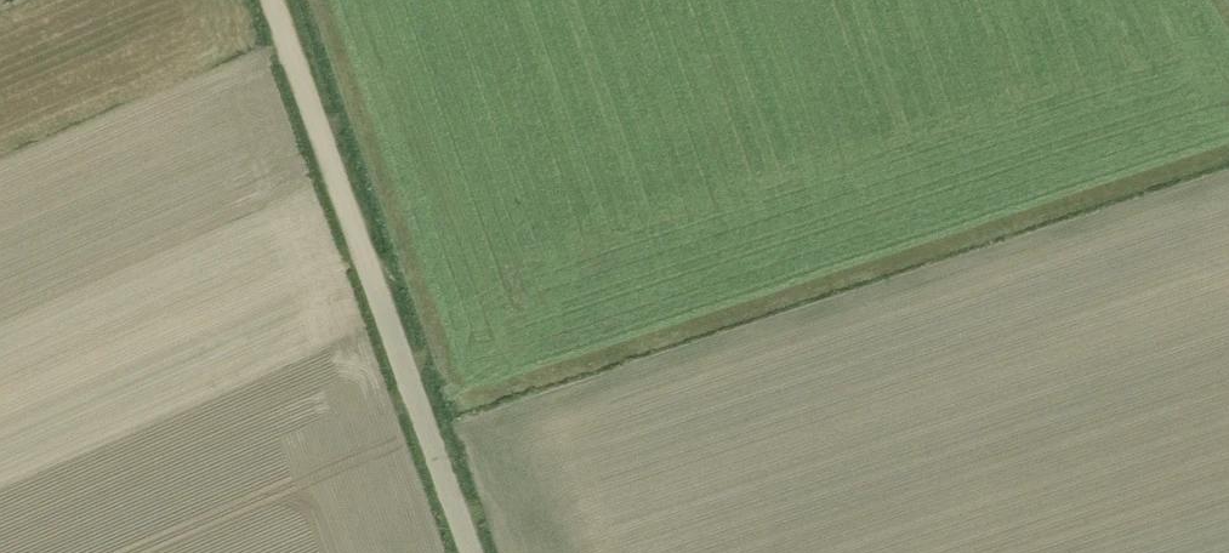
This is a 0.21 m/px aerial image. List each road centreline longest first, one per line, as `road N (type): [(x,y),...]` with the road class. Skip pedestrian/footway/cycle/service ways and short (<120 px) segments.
road 1 (unclassified): [(472,552),(265,0)]

